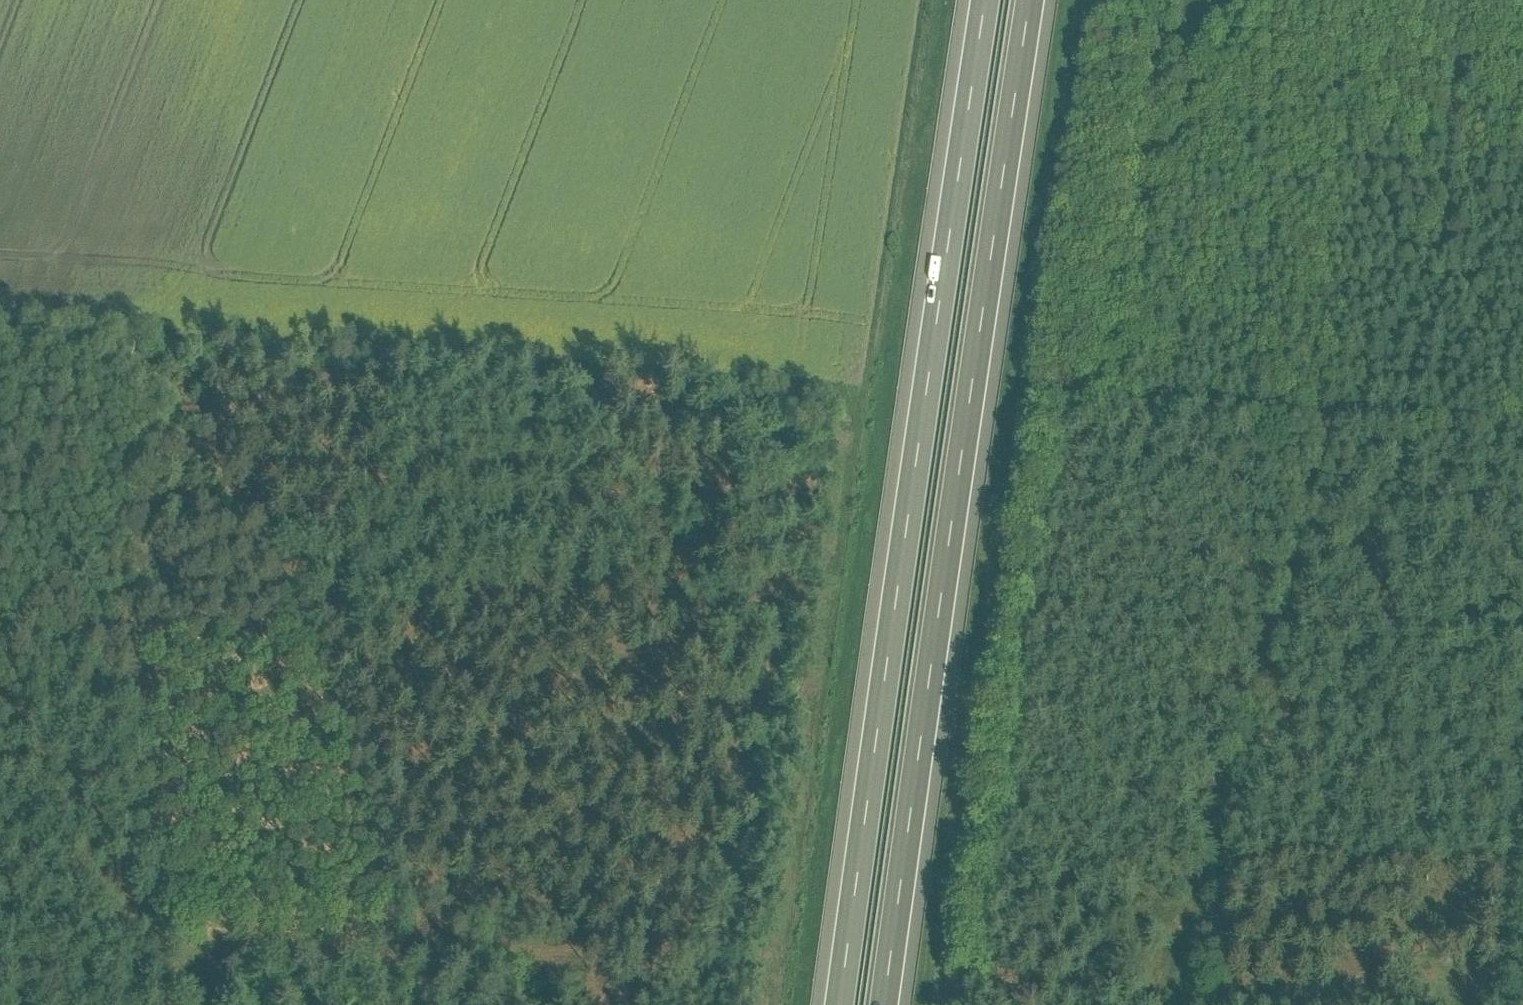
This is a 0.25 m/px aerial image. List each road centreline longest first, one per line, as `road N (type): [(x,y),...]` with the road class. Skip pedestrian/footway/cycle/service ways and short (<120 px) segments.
road 1 (motorway): [(987,0),(841,1004)]
road 2 (motorway): [(886,1004),(1031,0)]

